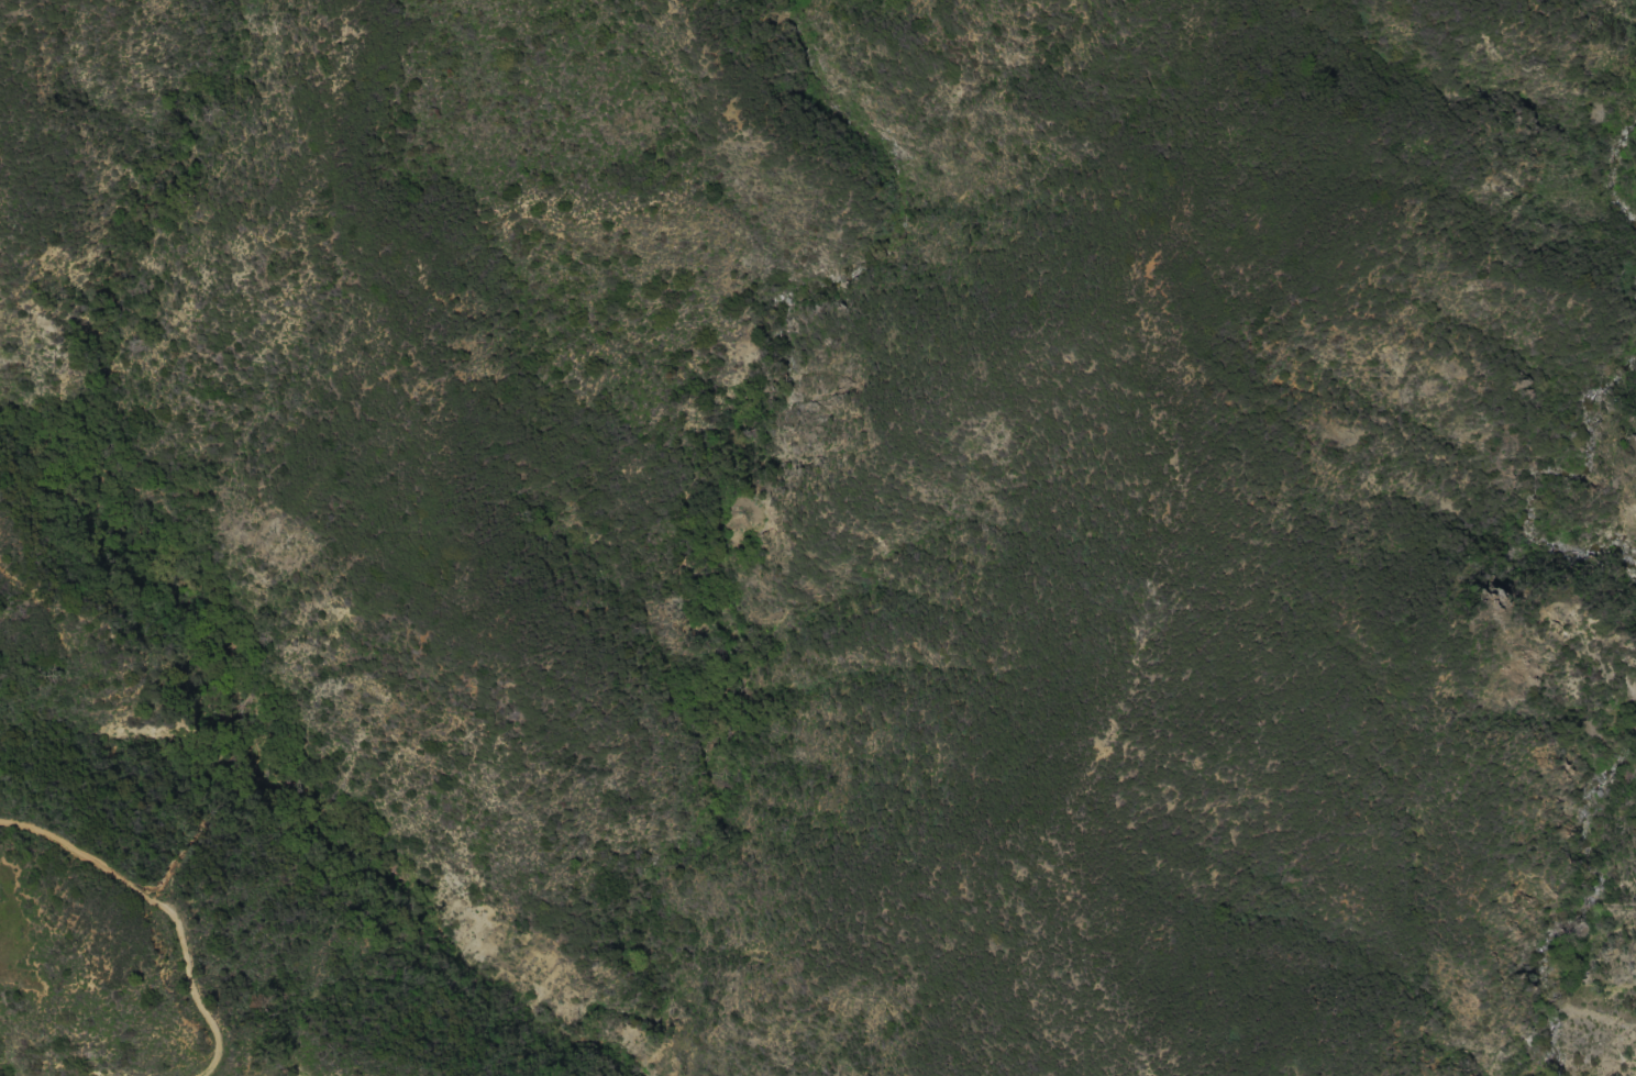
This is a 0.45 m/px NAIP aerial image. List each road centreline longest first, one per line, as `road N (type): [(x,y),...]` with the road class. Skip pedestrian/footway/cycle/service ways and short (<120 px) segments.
road 1 (track): [(0,818),(22,819),(66,843),(178,921),(197,1002),(220,1045),(195,1075)]

